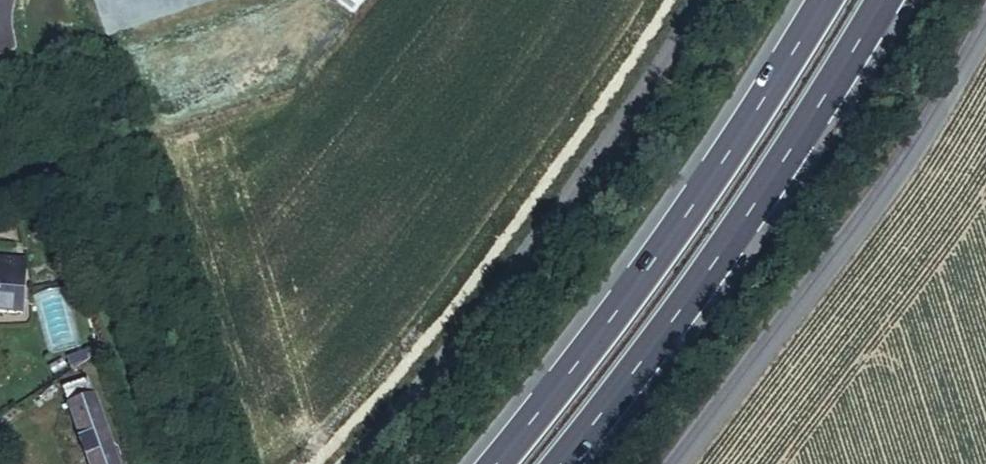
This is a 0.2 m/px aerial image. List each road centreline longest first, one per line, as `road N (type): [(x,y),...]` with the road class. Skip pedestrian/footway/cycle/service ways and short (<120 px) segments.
road 1 (unclassified): [(707,0),(536,249),(400,422),(357,463)]
road 2 (trunk): [(823,0),(638,281),(494,463)]
road 3 (trunk): [(558,463),(714,262),(883,0)]
road 4 (tertiary): [(676,463),(887,182),(985,23)]

